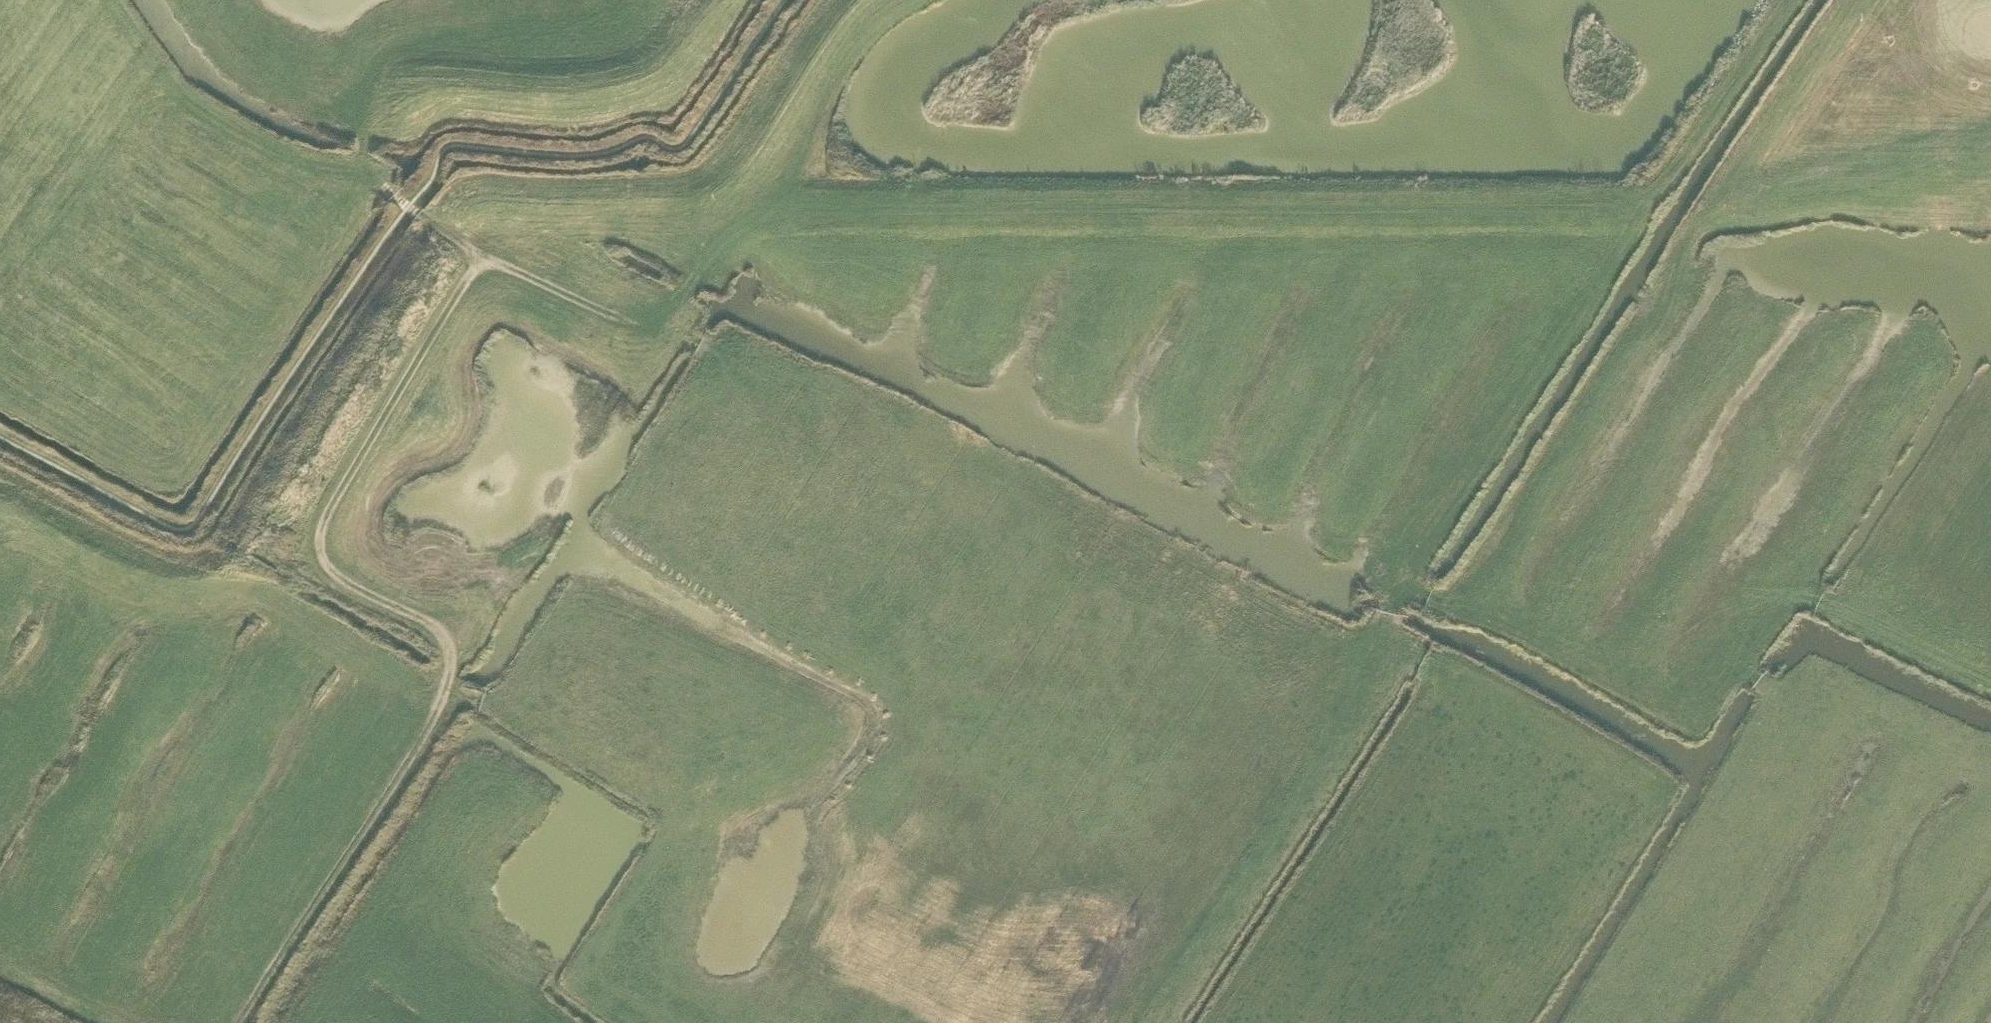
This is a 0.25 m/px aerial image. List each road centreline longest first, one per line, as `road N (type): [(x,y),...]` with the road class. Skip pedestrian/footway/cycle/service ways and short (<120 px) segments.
road 1 (track): [(386,187),(482,253),(634,322),(677,299),(738,227),(793,209),(1623,206),(1649,196),(1677,168),(1791,0)]
road 2 (track): [(238,1022),(417,750),(449,681),(451,651),(436,627),(335,572),(321,542),(329,510),(482,253)]

